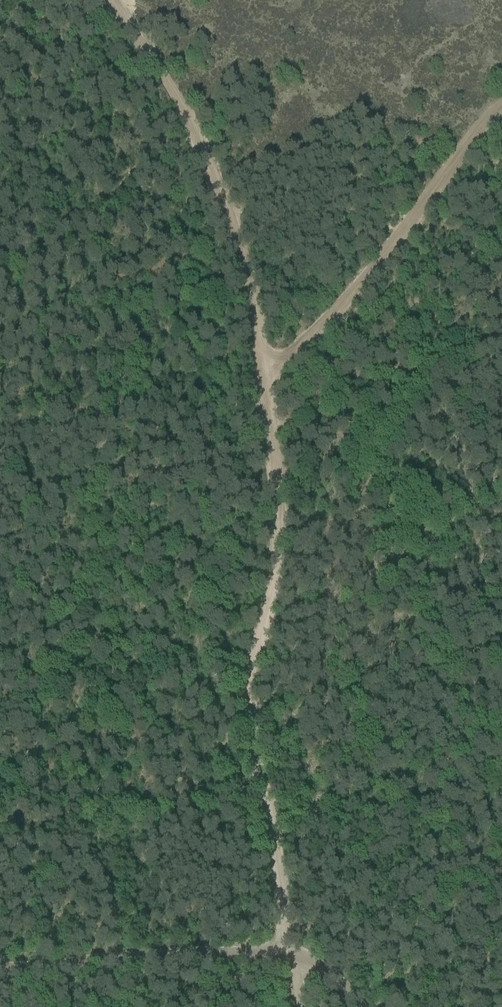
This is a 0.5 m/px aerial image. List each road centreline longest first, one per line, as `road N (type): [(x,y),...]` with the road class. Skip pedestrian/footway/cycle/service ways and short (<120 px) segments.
road 1 (track): [(287,954),(256,676),(276,473),(264,404)]
road 2 (track): [(262,373),(313,336),(501,115)]
road 3 (track): [(119,0),(172,91),(247,267)]
road 4 (track): [(0,968),(287,954)]
road 5 (track): [(264,404),(247,267)]

